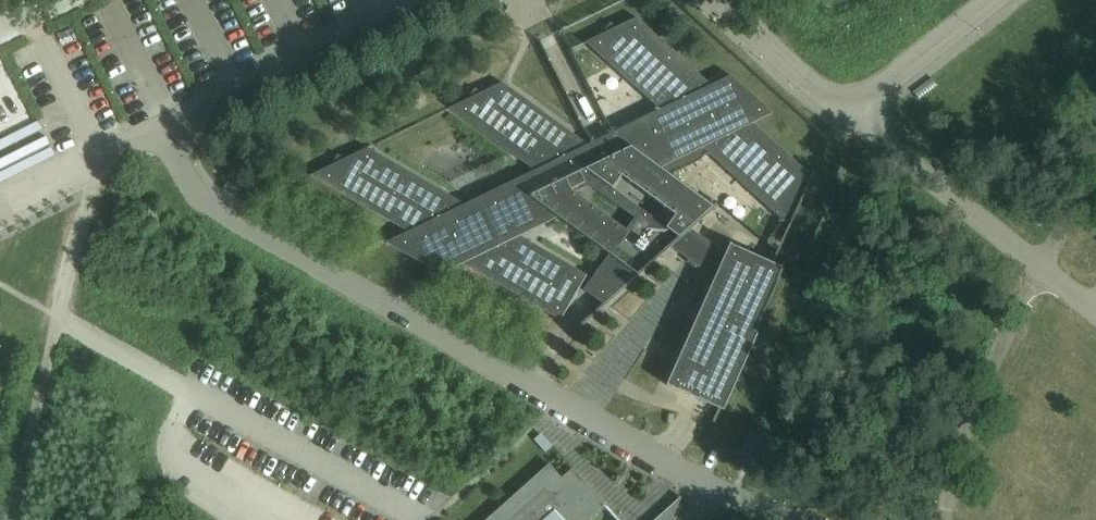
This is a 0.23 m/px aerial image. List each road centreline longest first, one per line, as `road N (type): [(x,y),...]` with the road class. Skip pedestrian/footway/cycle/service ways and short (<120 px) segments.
road 1 (residential): [(160,131),(210,209),(709,488),(788,519)]
road 2 (unclassified): [(160,131),(419,0)]
road 3 (unclassified): [(1043,269),(966,424),(946,519)]
road 4 (unclassified): [(1043,269),(847,111)]
road 5 (unclassified): [(847,111),(995,0)]
road 6 (unclassified): [(718,0),(847,111)]

